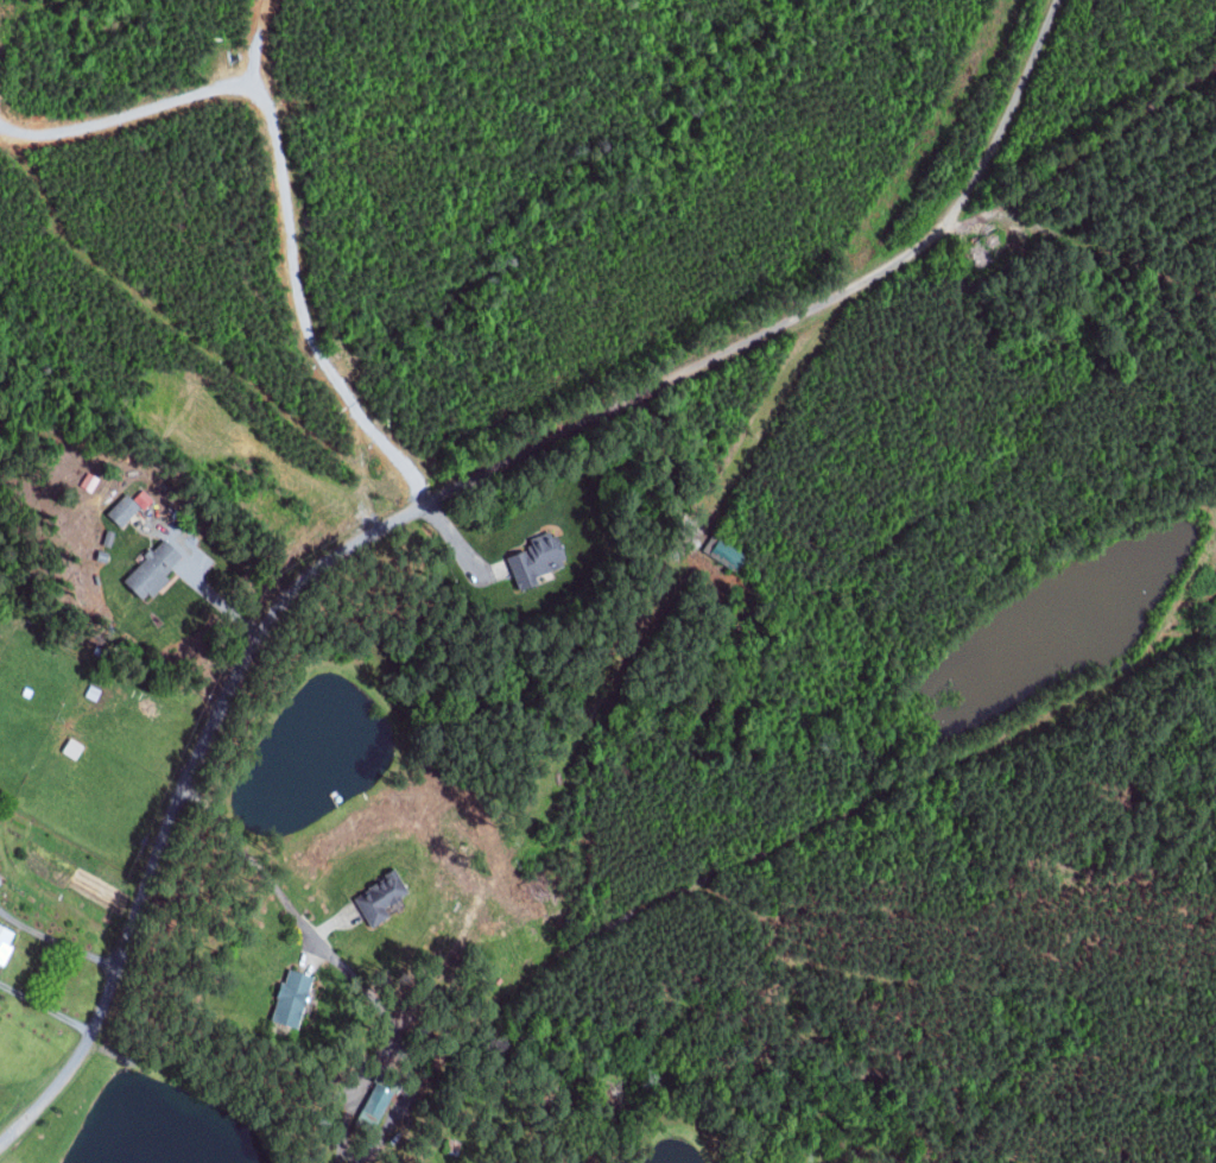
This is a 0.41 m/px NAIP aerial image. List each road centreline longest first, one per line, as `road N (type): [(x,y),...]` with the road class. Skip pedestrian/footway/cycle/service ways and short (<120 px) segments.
road 1 (residential): [(0,1142),(82,1050),(182,788),(235,675),(292,581),(325,550),(449,475),(824,297),(898,252),(964,183),(1054,0)]

